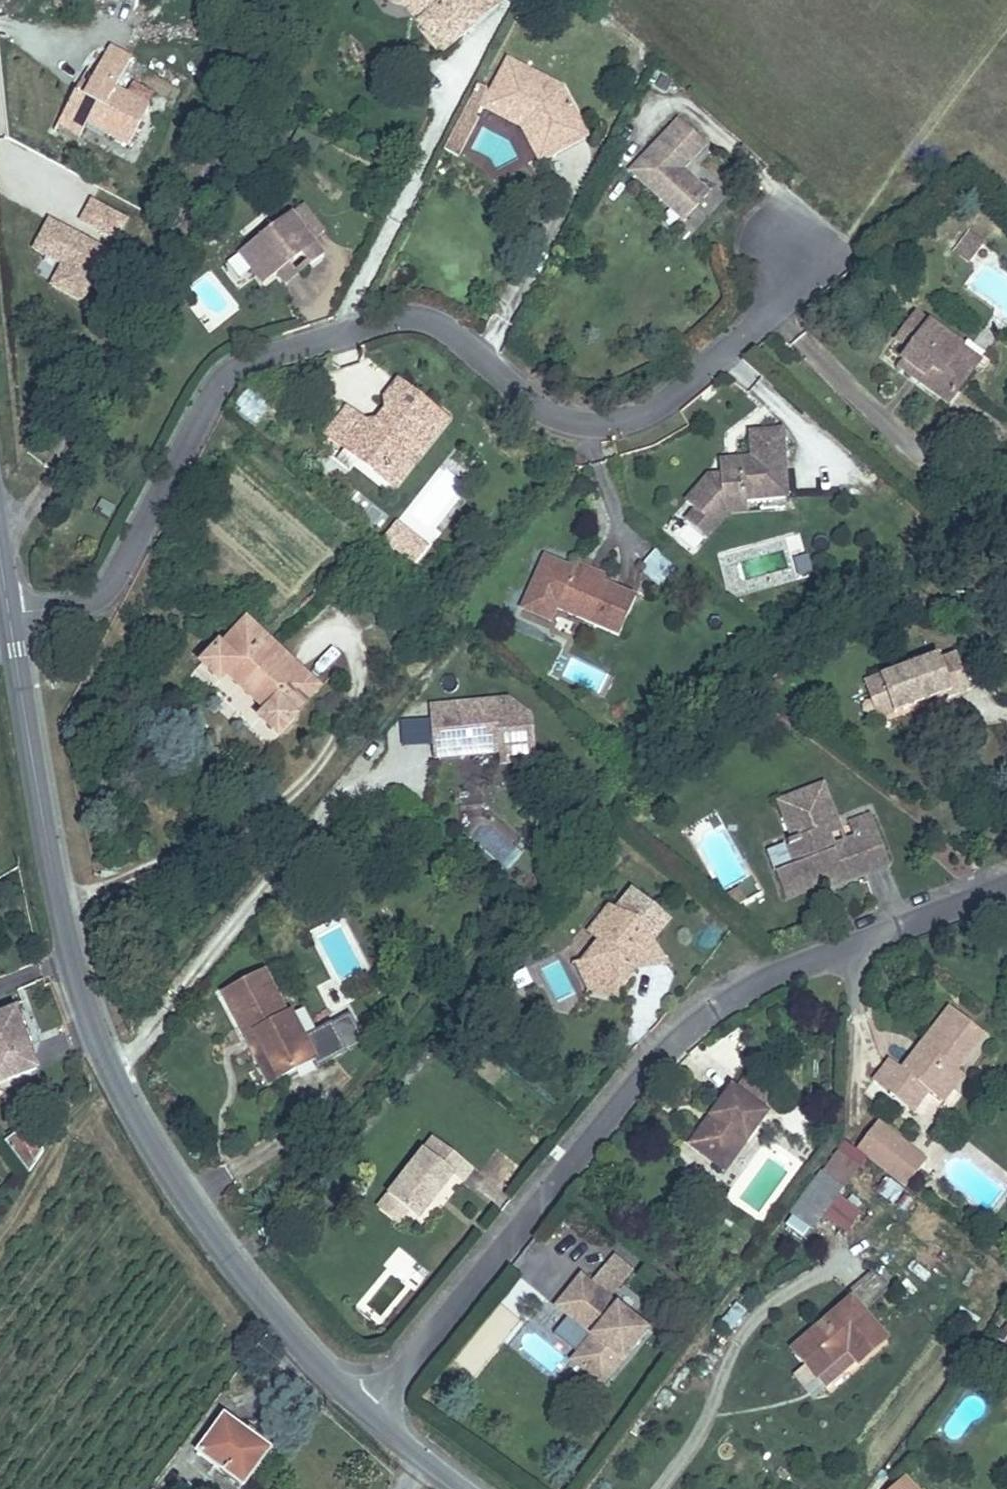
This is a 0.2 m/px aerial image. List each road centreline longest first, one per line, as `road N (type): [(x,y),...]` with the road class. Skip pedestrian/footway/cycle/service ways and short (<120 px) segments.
road 1 (residential): [(790,245),(762,309),(627,412),(578,418),(535,400),(436,317),(404,312),(235,361),(212,383),(112,582),(94,600),(9,616)]
road 2 (tertiary): [(367,1413),(228,1259),(131,1112),(98,1041),(57,895),(9,616)]
road 3 (residential): [(1006,883),(696,1008),(367,1413)]

